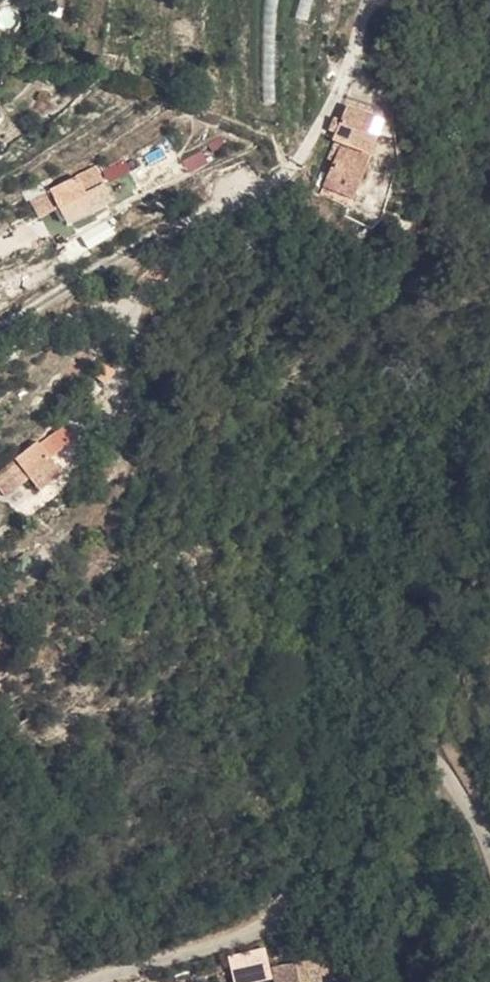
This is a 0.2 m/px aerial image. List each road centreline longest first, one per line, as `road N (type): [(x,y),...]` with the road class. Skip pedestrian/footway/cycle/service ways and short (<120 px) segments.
road 1 (unclassified): [(489,868),(446,769),(385,743),(356,747),(329,782),(275,909),(241,936),(93,981)]
road 2 (track): [(0,329),(135,247),(274,181),(296,158),(379,0)]

